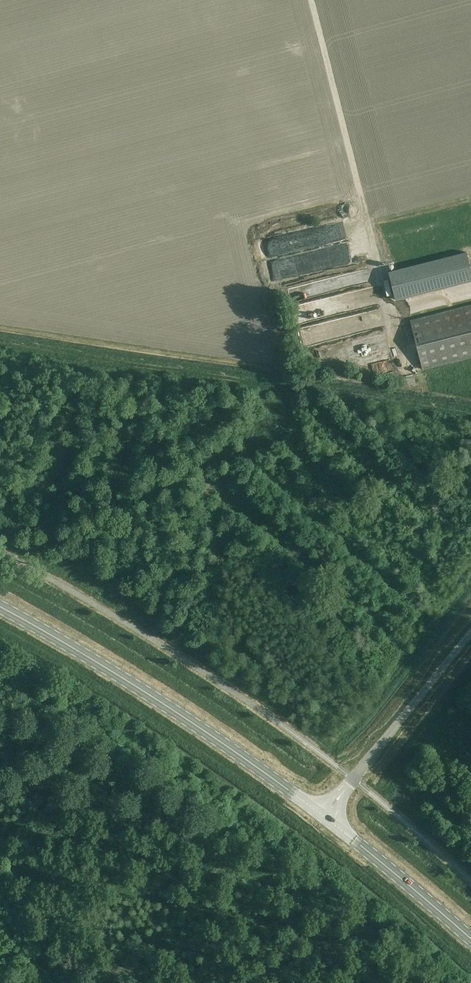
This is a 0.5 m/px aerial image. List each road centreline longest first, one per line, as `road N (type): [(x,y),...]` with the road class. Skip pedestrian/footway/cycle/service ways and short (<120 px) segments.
road 1 (secondary): [(0,607),(212,733),(323,817)]
road 2 (unclassified): [(323,817),(470,637)]
road 3 (secondary): [(323,817),(470,941)]

